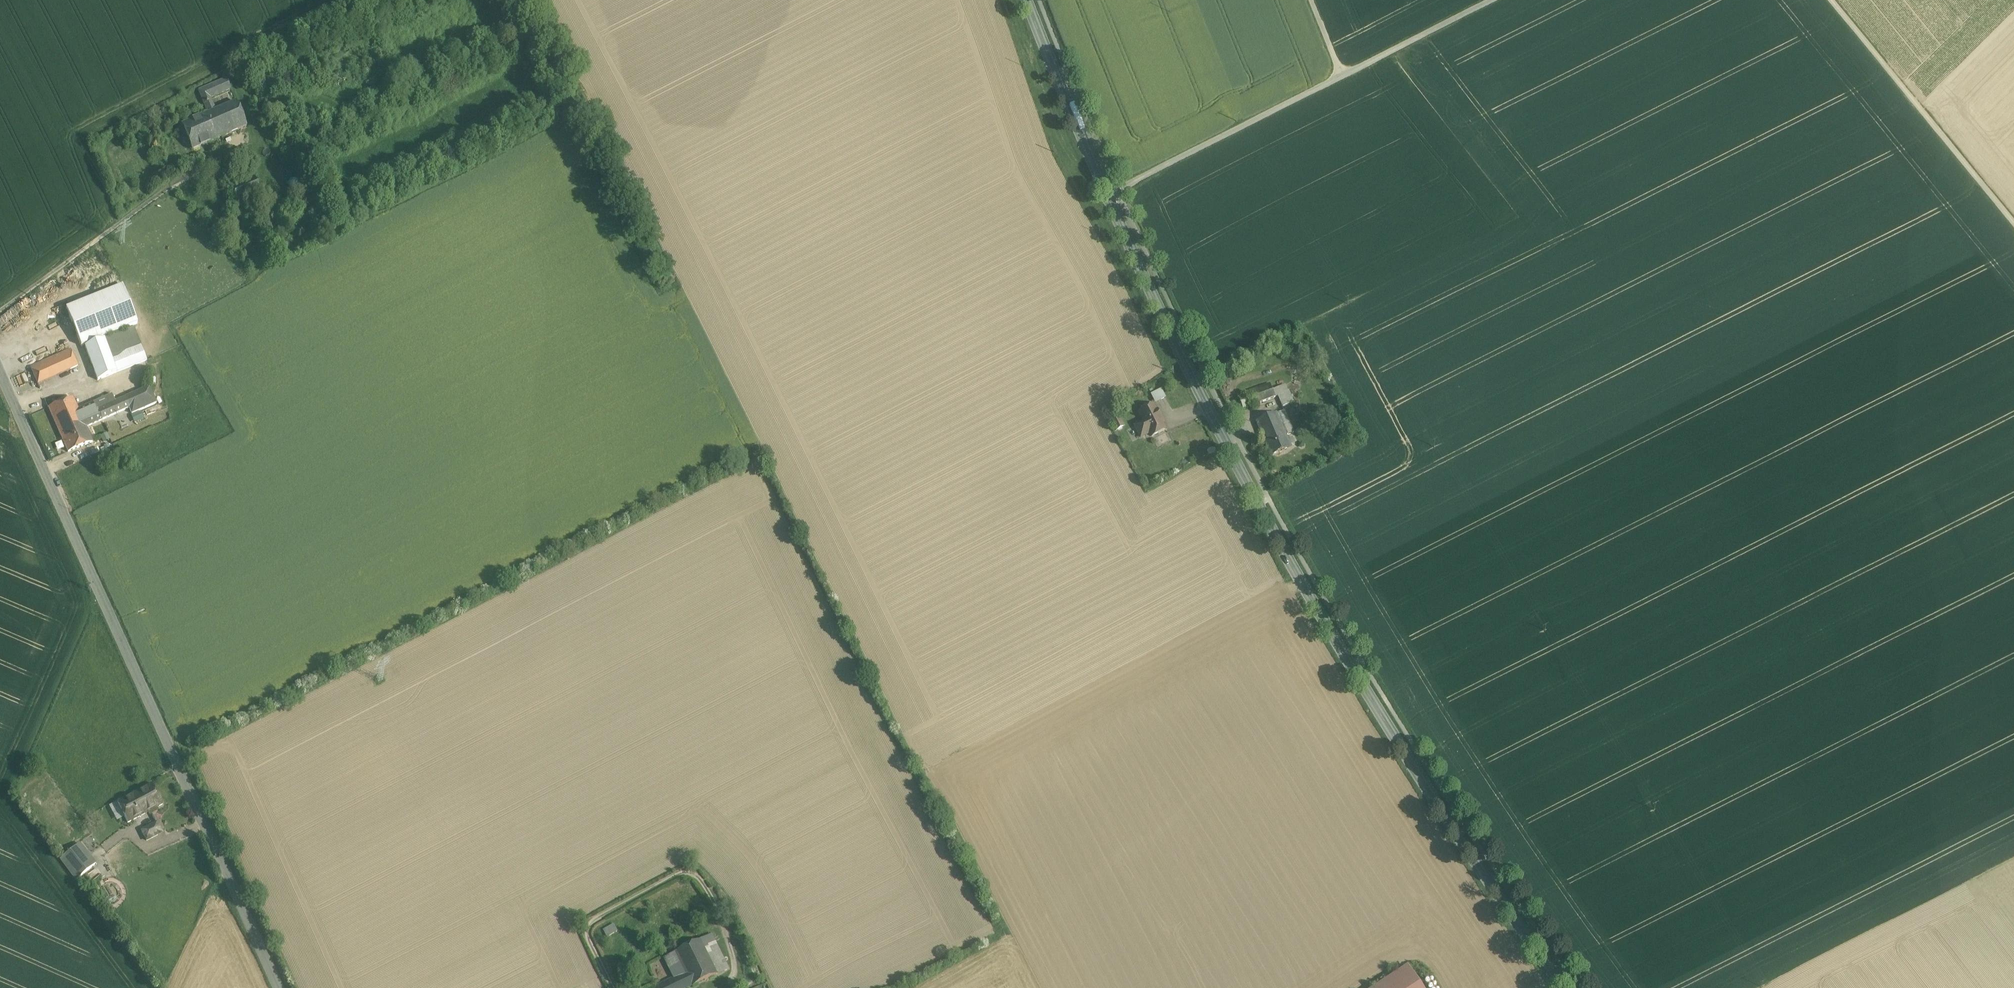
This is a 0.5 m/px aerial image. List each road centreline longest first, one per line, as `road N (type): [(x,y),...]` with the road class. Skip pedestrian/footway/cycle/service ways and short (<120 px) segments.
road 1 (secondary): [(1568,987),(1392,732),(1194,380),(1026,0)]
road 2 (unclassified): [(0,373),(278,987)]
road 3 (track): [(1833,0),(2013,220)]

